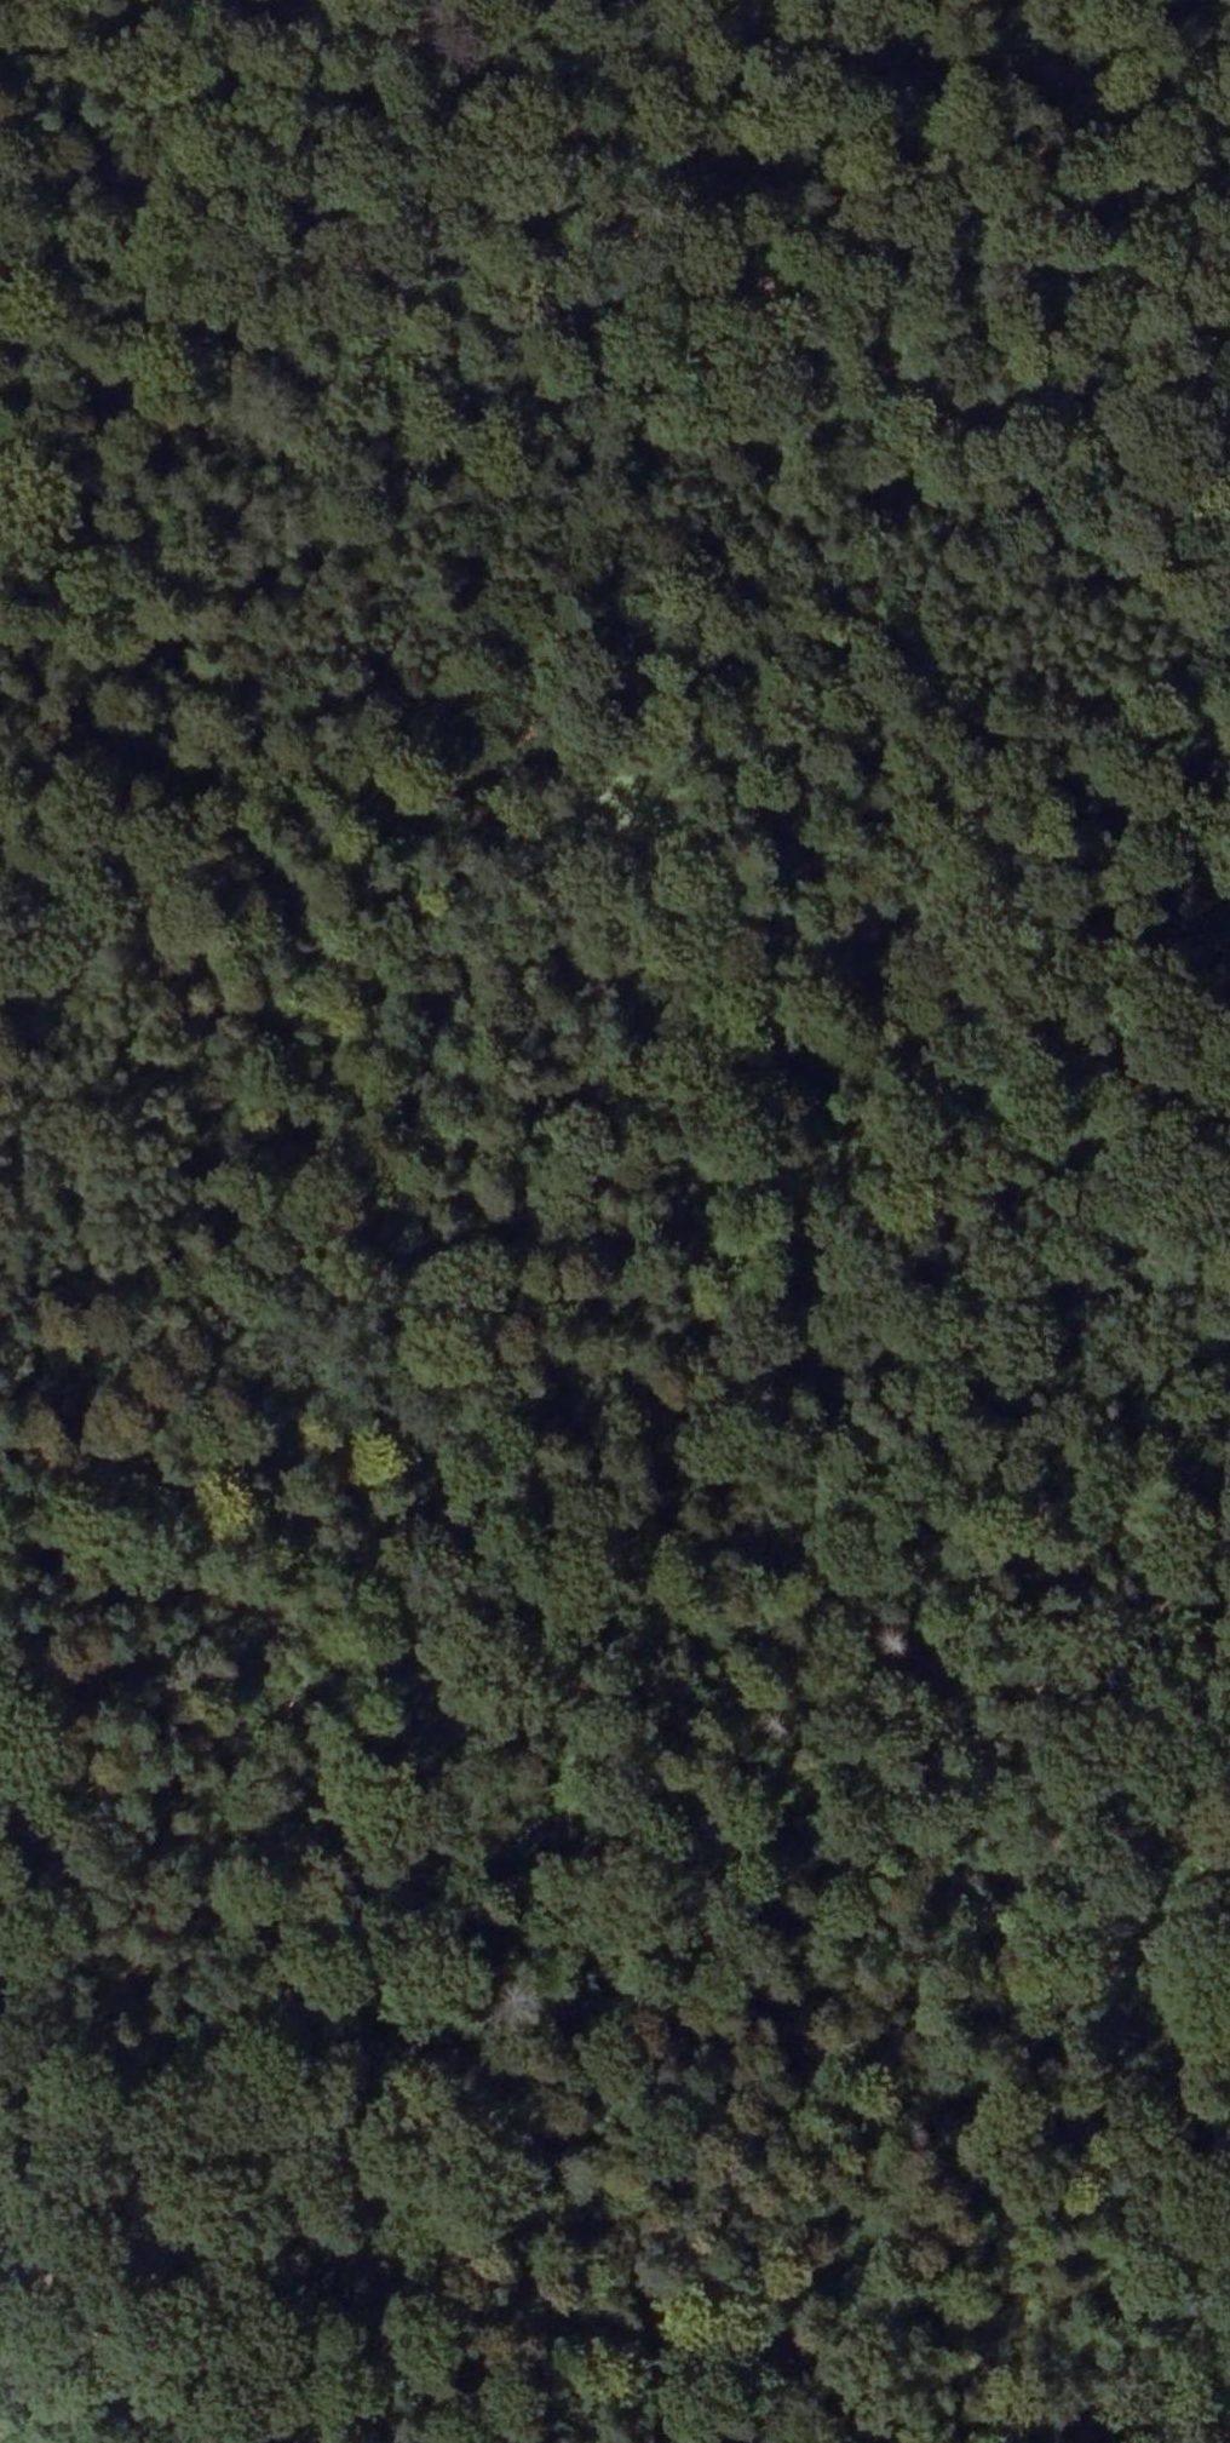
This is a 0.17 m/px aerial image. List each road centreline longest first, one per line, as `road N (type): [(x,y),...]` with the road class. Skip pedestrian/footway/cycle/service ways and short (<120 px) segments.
road 1 (track): [(1229,109),(715,0)]

